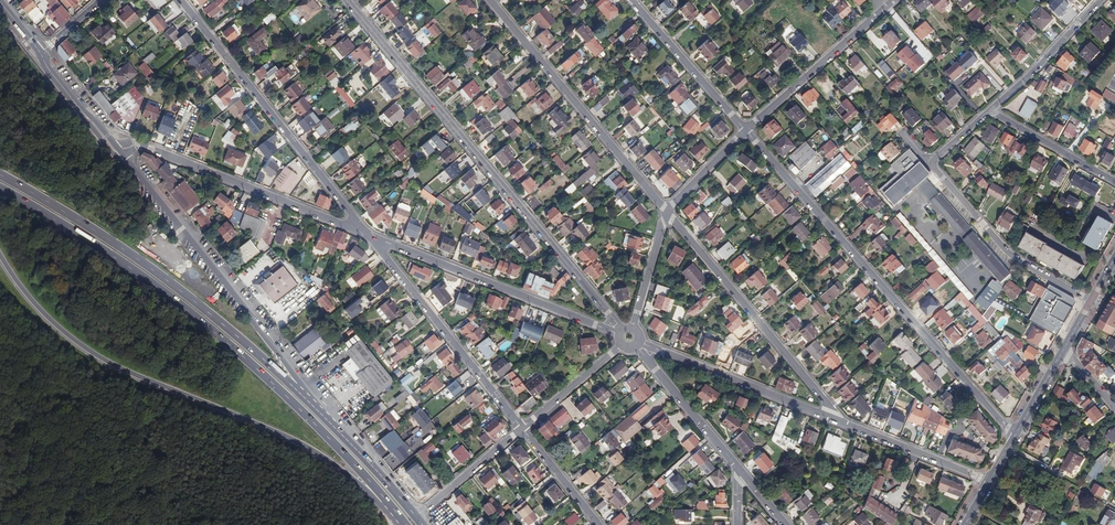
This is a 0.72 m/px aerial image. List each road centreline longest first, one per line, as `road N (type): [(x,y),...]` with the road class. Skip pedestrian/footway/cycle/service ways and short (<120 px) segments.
road 1 (primary): [(0,189),(195,316),(328,436),(403,524)]
road 2 (secondary): [(0,260),(76,343),(320,455),(402,524)]
road 3 (residential): [(347,0),(610,315)]
road 4 (residential): [(1015,437),(746,131)]
road 5 (primary): [(298,391),(146,265),(0,175)]
road 6 (residential): [(370,235),(181,0)]
road 7 (residential): [(990,110),(930,162),(1010,255),(1091,301)]
road 8 (secondary): [(298,391),(241,302),(123,154)]
road 9 (residential): [(668,212),(490,0)]
road 10 (residential): [(842,423),(668,212)]
road 11 (residential): [(370,235),(136,145)]
road 12 (residential): [(602,327),(370,235)]
road 13 (residential): [(522,428),(370,235)]
road 14 (residential): [(842,423),(659,350)]
road 15 (residential): [(884,9),(746,131)]
road 16 (primary): [(421,524),(298,391)]
road 17 (residential): [(746,131),(632,0)]
road 18 (residential): [(989,482),(842,423)]
road 19 (residential): [(1101,0),(990,110)]
road 20 (residential): [(1114,182),(990,110)]
road 21 (residential): [(651,364),(743,473)]
road 22 (residential): [(622,345),(522,428)]
road 23 (residential): [(522,428),(423,510)]
road 24 (residential): [(599,524),(522,428)]
road 25 (residential): [(668,212),(633,329)]

